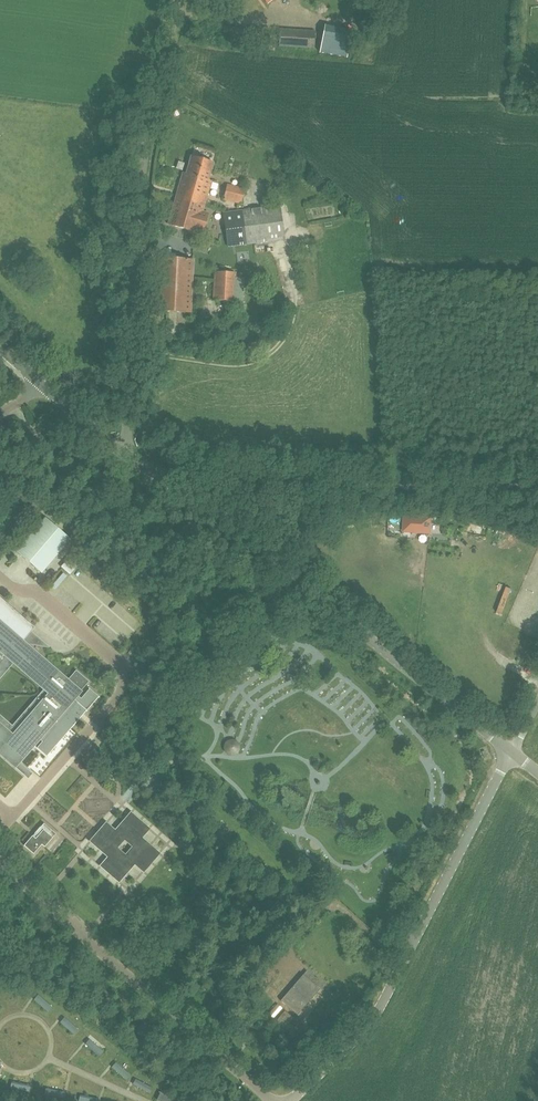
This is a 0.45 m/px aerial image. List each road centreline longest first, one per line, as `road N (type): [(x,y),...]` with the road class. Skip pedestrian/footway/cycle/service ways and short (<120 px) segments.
road 1 (unclassified): [(122,449),(146,152),(178,0)]
road 2 (tertiary): [(512,752),(183,491)]
road 3 (unclassified): [(293,1100),(384,1004),(512,752)]
road 4 (unclassified): [(537,488),(183,491)]
road 5 (tertiary): [(122,449),(0,348)]

